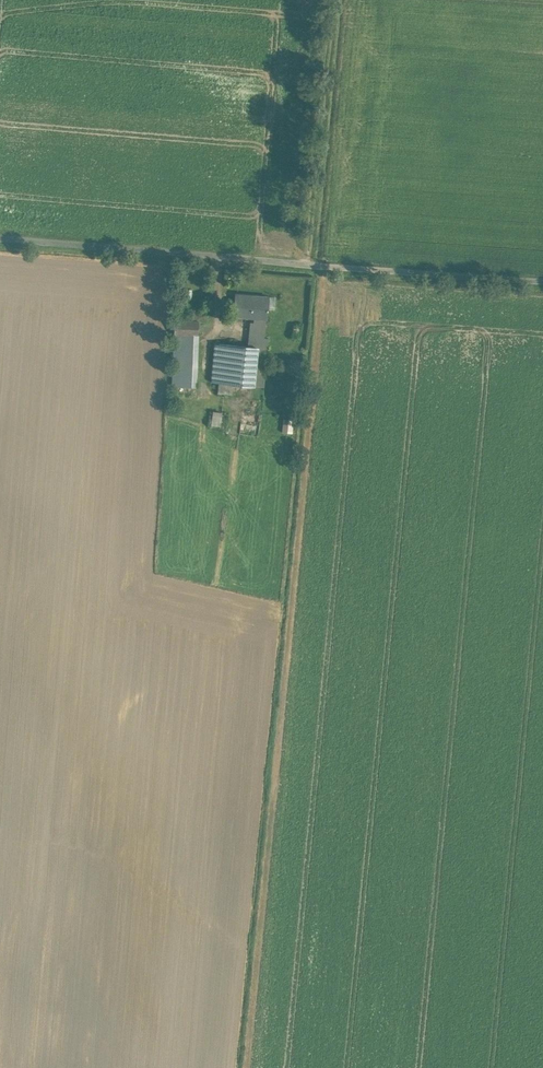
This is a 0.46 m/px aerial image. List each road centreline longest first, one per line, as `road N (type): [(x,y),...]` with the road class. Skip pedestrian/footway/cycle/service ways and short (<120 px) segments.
road 1 (unclassified): [(0,239),(542,281)]
road 2 (track): [(331,0),(307,264)]

